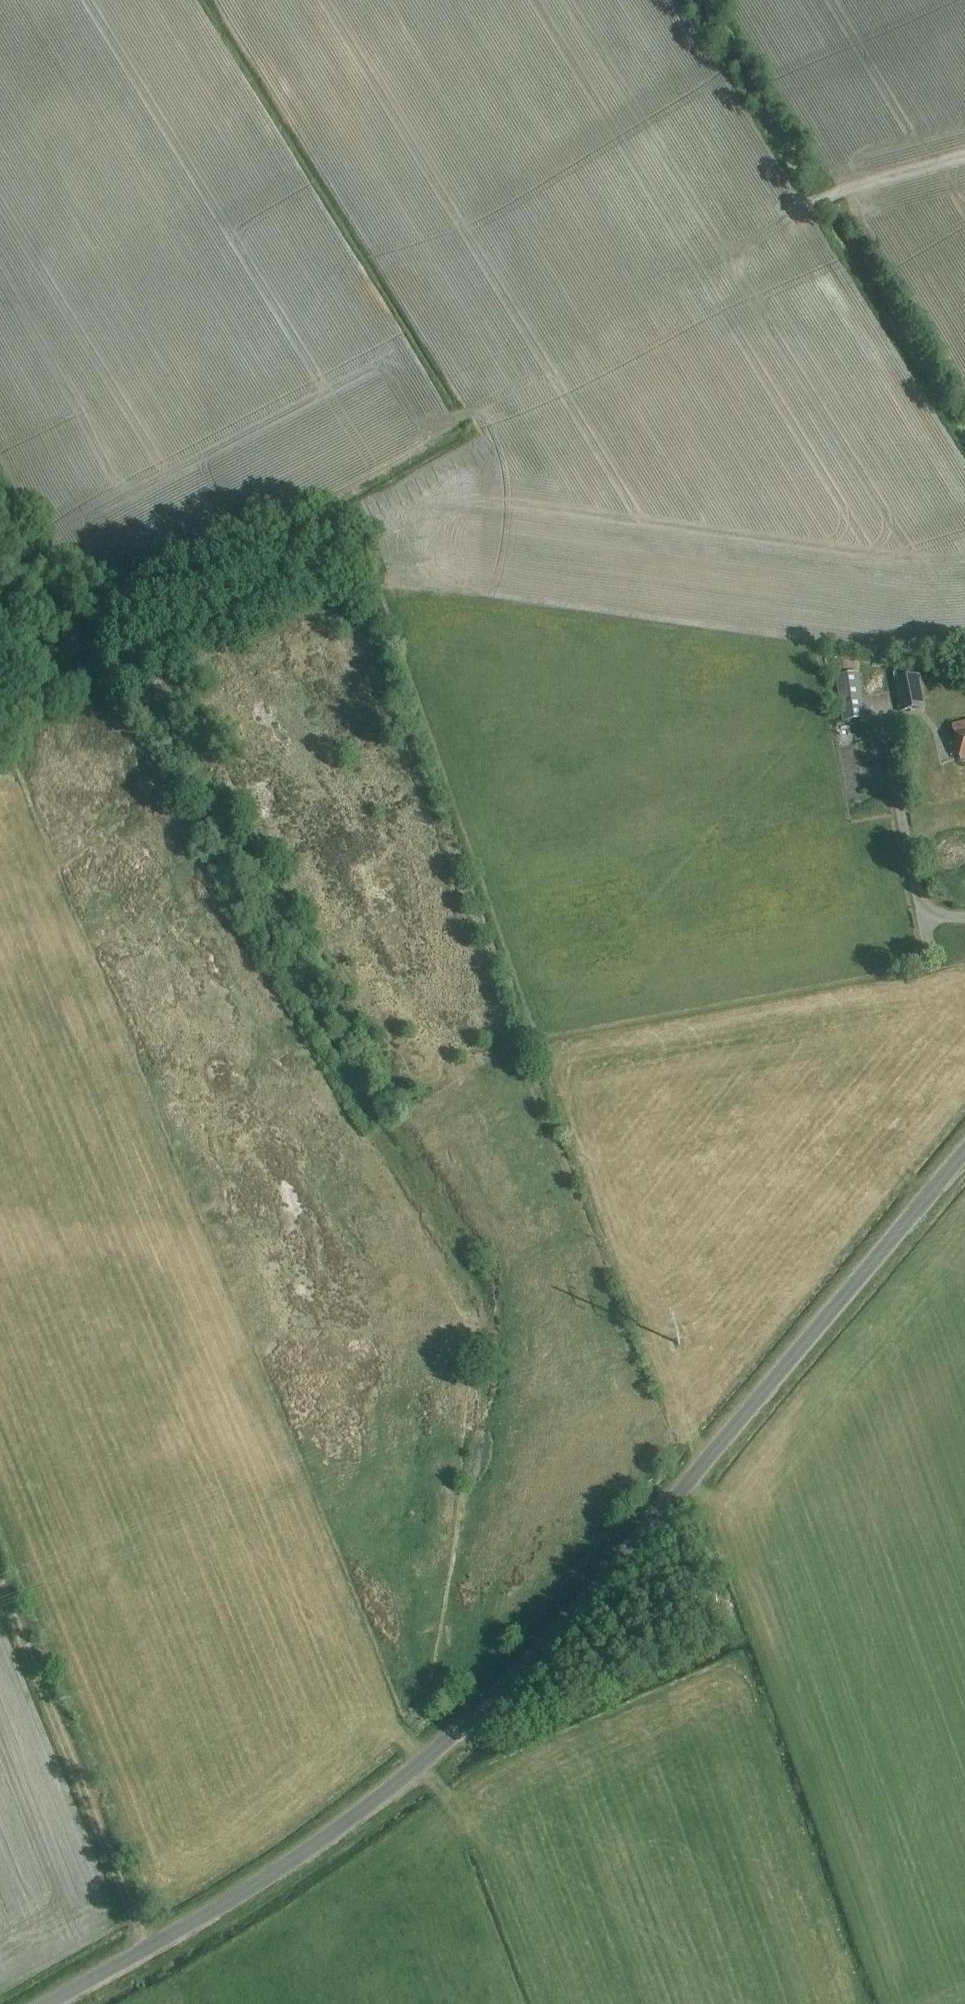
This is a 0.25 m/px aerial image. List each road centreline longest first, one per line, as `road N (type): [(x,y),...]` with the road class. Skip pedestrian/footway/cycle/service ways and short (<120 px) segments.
road 1 (unclassified): [(67,2003),(244,1908),(431,1764),(532,1656),(964,1144)]

